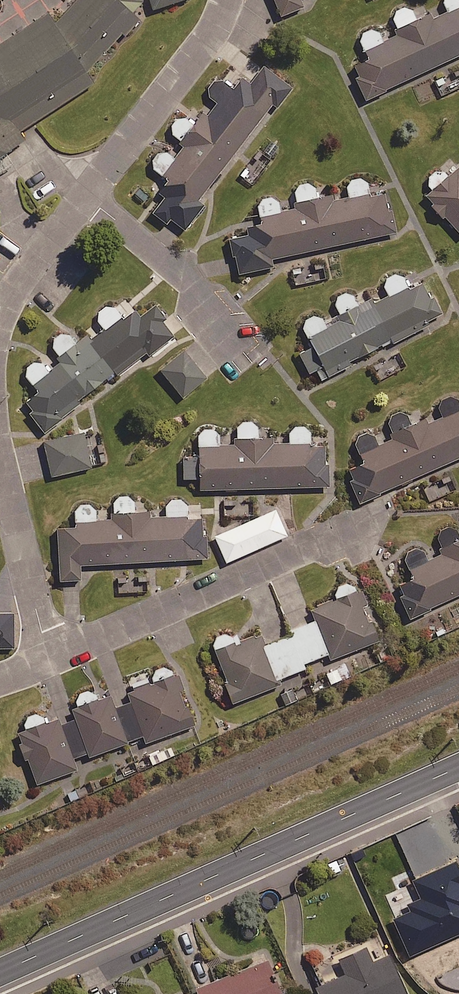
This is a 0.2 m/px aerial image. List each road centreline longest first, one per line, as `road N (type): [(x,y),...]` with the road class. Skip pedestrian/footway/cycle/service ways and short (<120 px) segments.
road 1 (tertiary): [(0,973),(458,768)]
road 2 (residential): [(49,661),(353,527)]
road 3 (residential): [(85,197),(218,24),(226,0)]
road 4 (residential): [(85,197),(164,260),(237,342)]
road 5 (residential): [(49,661),(0,465)]
road 6 (residential): [(0,324),(12,293),(85,197)]

